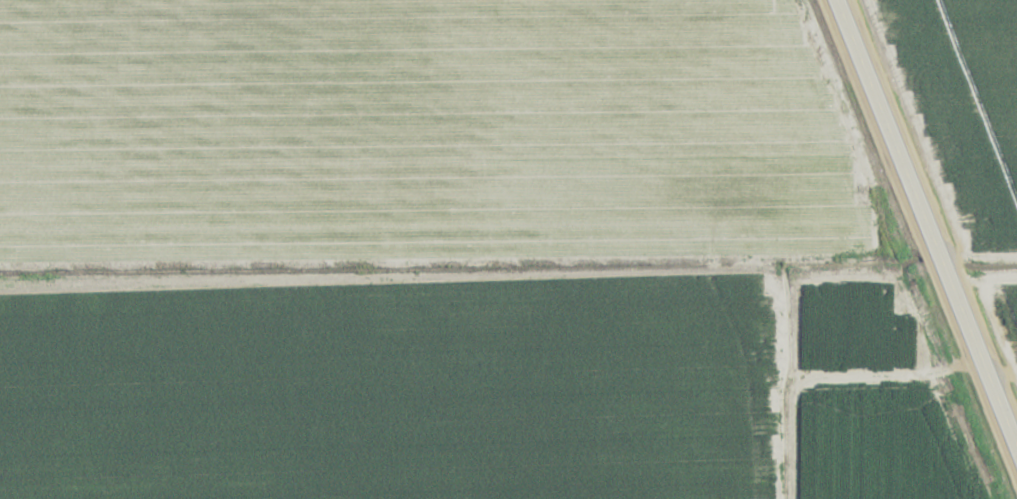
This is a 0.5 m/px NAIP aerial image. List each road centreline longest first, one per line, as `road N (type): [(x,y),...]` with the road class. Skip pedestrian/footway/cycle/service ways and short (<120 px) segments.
road 1 (trunk): [(1016,454),(834,0)]

